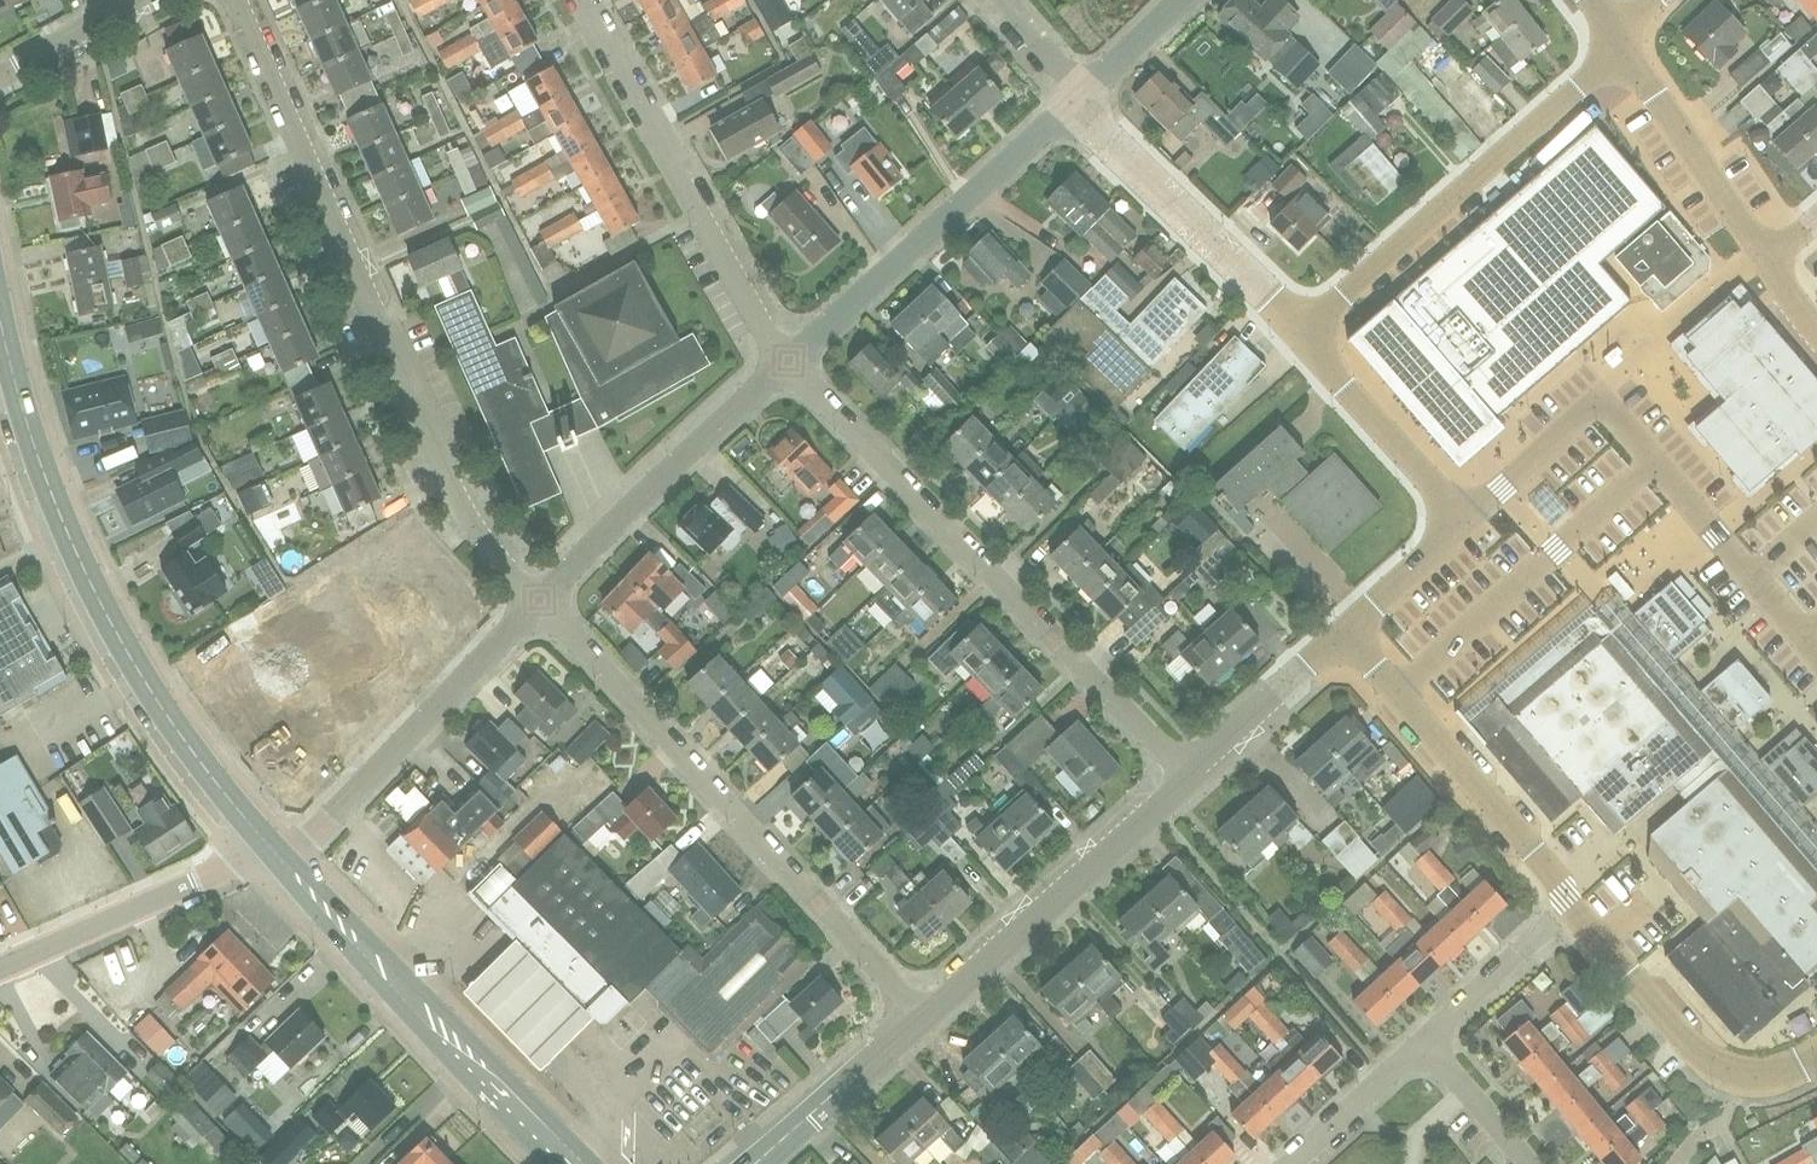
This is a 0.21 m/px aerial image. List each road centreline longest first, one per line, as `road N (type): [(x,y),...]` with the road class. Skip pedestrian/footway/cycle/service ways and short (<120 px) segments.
road 1 (residential): [(534,603),(486,567),(452,510),(223,0)]
road 2 (residential): [(1816,1056),(1757,1078),(1711,1069),(1343,631)]
road 3 (residential): [(1177,784),(782,361)]
road 4 (secondary): [(265,833),(126,661),(58,522),(0,336)]
road 5 (residential): [(916,1013),(534,603)]
road 6 (residential): [(1298,333),(1627,40)]
road 7 (secondary): [(572,1163),(286,858)]
road 8 (residential): [(782,361),(586,0)]
road 9 (residential): [(782,361),(1086,91)]
road 10 (residential): [(1343,631),(1439,532),(1445,494),(1298,333)]
road 11 (residential): [(286,858),(534,603)]
road 12 (residential): [(916,1013),(1177,784)]
road 13 (residential): [(534,603),(782,361)]
road 14 (residential): [(1298,333),(1086,91)]
road 15 (residential): [(0,967),(240,853),(265,833)]
road 16 (residential): [(1767,262),(1627,40)]
road 17 (residential): [(1177,784),(1343,631)]
road 18 (residential): [(750,1163),(916,1013)]
road 19 (residential): [(1419,1043),(1553,915)]
road 20 (residential): [(1286,1163),(1419,1043)]
road 21 (residential): [(1524,1163),(1419,1043)]
road 22 (residential): [(0,67),(119,0)]
road 23 (residential): [(1086,91),(1182,0)]
road 24 (residential): [(1086,91),(1005,0)]

